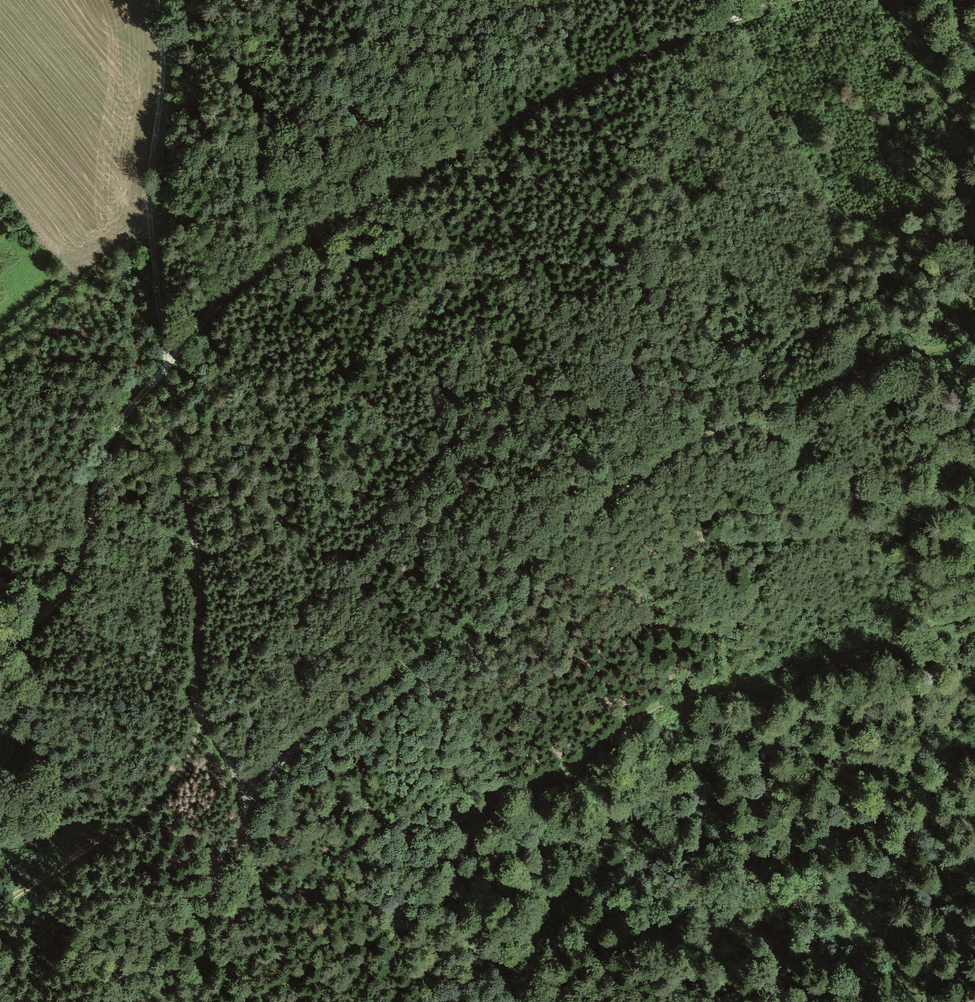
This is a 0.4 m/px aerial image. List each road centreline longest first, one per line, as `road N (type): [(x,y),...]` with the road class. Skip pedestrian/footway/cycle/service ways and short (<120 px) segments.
road 1 (track): [(97,1001),(194,900),(262,786),(329,721),(665,449),(974,333)]
road 2 (track): [(0,651),(78,572),(110,438),(219,302),(290,247),(530,114),(744,17),(800,0)]
road 3 (track): [(302,1001),(267,908),(241,790),(197,697),(196,576),(146,216),(161,84),(158,0)]
road 4 (track): [(974,611),(642,712),(585,757),(501,793),(471,824),(454,862),(456,910),(514,1001)]
road 5 (track): [(203,716),(189,751),(146,801),(0,907)]

